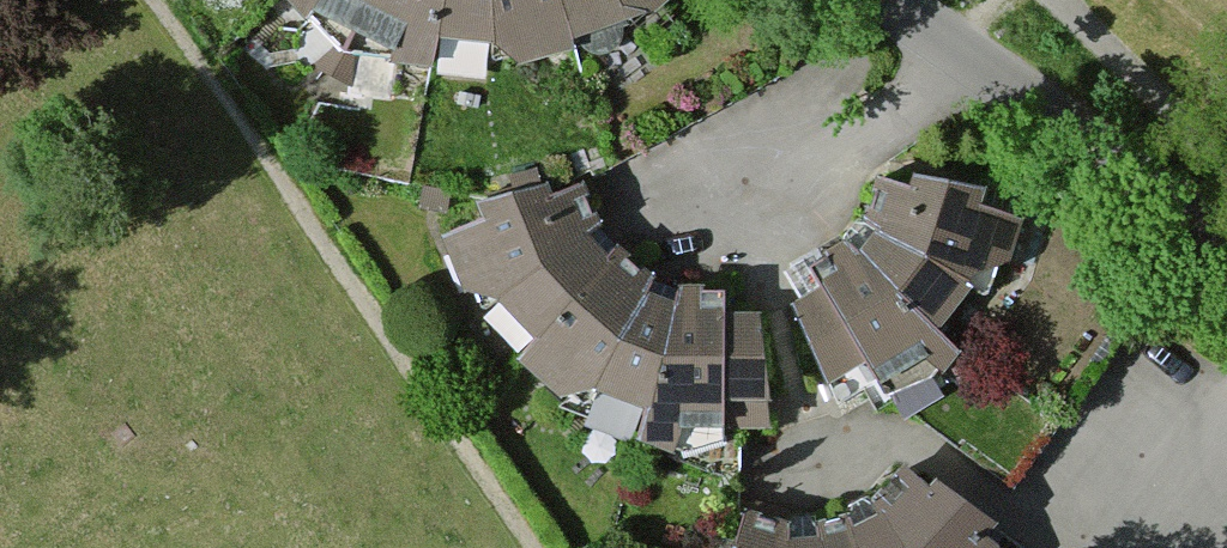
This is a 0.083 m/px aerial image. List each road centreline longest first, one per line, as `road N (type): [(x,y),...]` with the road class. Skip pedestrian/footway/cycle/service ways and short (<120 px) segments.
road 1 (residential): [(1226,240),(908,0)]

